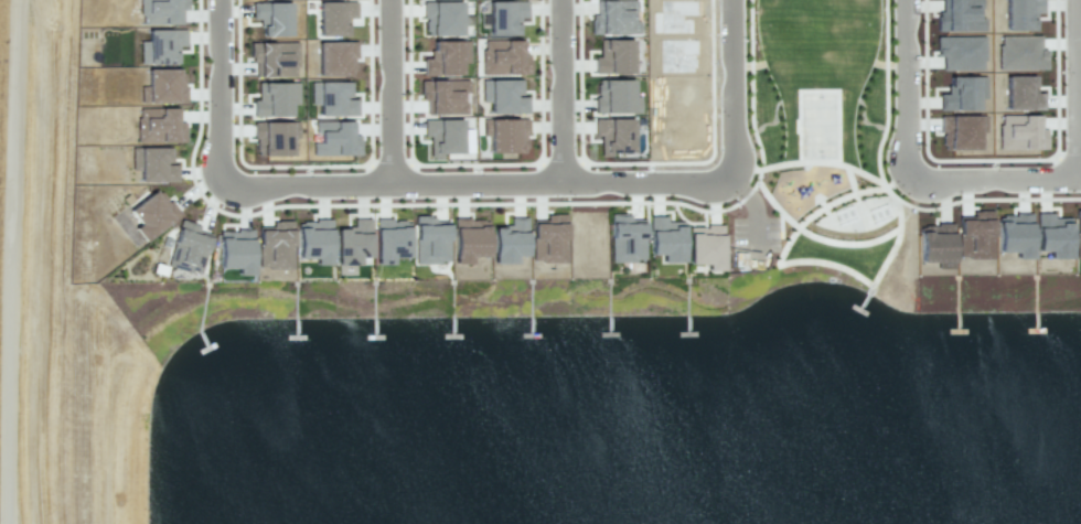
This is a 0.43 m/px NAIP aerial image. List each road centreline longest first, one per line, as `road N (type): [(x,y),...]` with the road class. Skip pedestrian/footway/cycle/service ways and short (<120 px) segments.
road 1 (residential): [(217,191),(736,183)]
road 2 (residential): [(219,0),(217,191)]
road 3 (residential): [(389,0),(389,188)]
road 4 (residential): [(557,0),(557,185)]
road 5 (residential): [(902,0),(902,184)]
road 6 (residential): [(733,0),(736,183)]
road 7 (residential): [(1080,0),(1080,182)]
road 8 (residential): [(1080,182),(902,184)]

